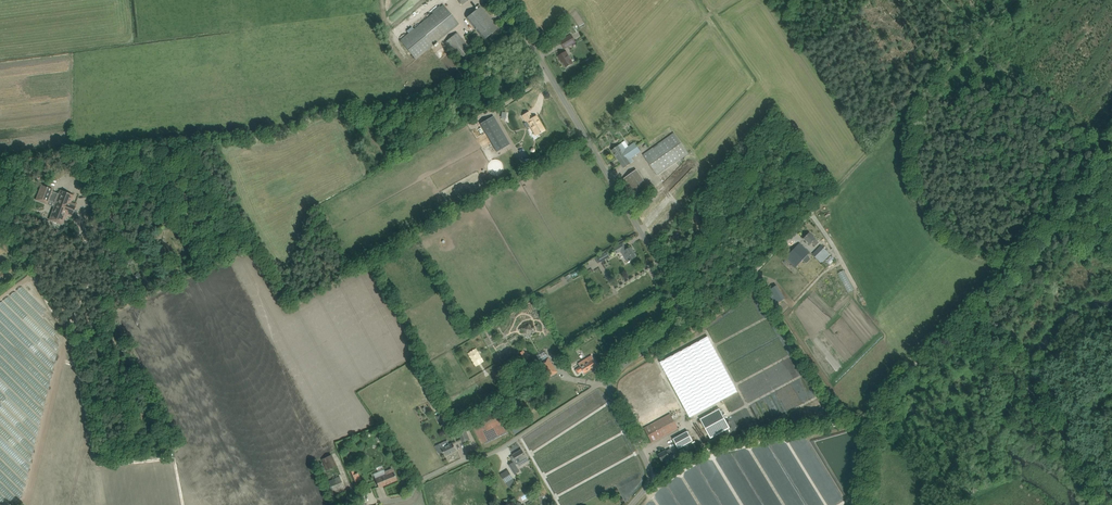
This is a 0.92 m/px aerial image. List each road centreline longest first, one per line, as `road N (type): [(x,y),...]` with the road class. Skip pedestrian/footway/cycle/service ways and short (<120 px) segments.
road 1 (track): [(67,330),(110,239),(184,148),(280,133),(316,114),(431,98),(520,23)]
road 2 (unclassified): [(611,380),(669,328),(674,292),(507,0)]
road 3 (track): [(1107,154),(1034,248),(872,411)]
road 4 (unclassified): [(611,380),(505,447),(464,460),(407,496),(370,503)]
road 5 (track): [(67,330),(95,458),(110,467),(171,461),(183,504)]
road 6 (track): [(872,411),(862,420),(692,456),(651,482)]
road 7 (track): [(27,504),(67,330)]
road 8 (track): [(844,424),(753,276)]
road 9 (unclassified): [(632,504),(651,482),(611,380)]
road 10 (track): [(67,330),(0,231)]

